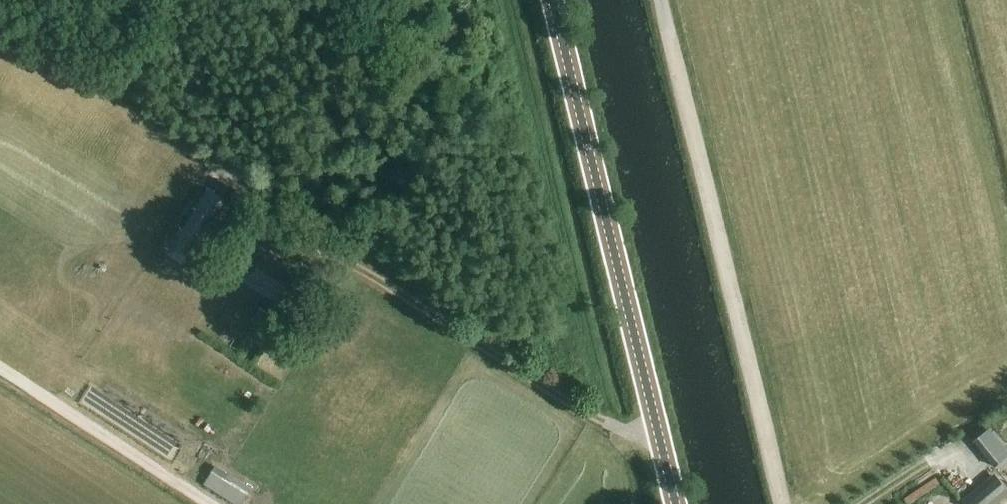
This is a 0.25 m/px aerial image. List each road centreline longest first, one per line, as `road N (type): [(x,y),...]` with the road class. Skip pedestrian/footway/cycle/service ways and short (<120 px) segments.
road 1 (tertiary): [(675,503),(551,0)]
road 2 (track): [(779,503),(658,0)]
road 3 (track): [(295,223),(620,428),(655,421)]
road 4 (track): [(0,366),(215,503)]

